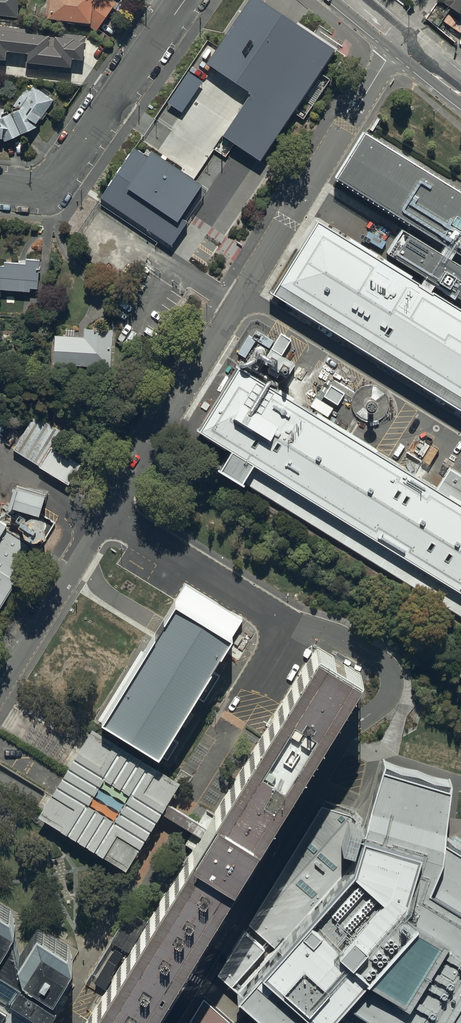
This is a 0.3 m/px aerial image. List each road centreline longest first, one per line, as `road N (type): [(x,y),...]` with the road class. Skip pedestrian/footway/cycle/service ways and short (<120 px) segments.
road 1 (unclassified): [(105,516),(252,608),(268,629),(325,632),(392,679),(388,700),(322,764),(171,1022)]
road 2 (unclassified): [(105,516),(400,42)]
road 3 (residential): [(0,191),(32,191),(57,179),(185,0)]
road 4 (unclassified): [(0,685),(105,516)]

